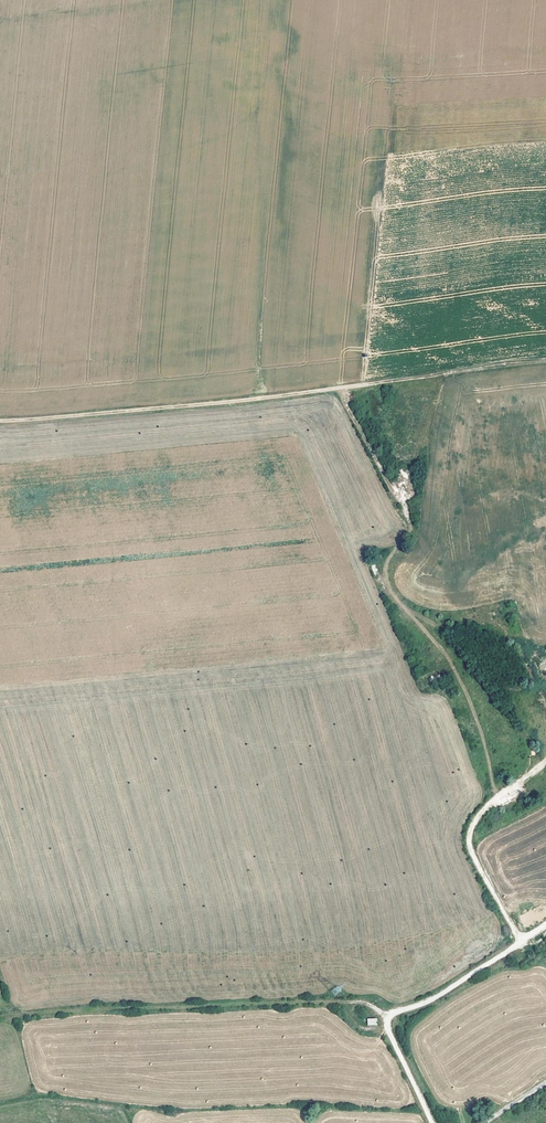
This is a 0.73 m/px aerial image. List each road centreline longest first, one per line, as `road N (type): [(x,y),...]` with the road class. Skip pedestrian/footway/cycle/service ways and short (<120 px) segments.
road 1 (track): [(0,421),(183,408),(545,362)]
road 2 (track): [(384,1017),(366,1003),(0,1019)]
road 3 (track): [(433,1122),(384,1017),(424,1004),(545,926)]
road 4 (track): [(524,941),(473,854),(478,817),(517,786)]

